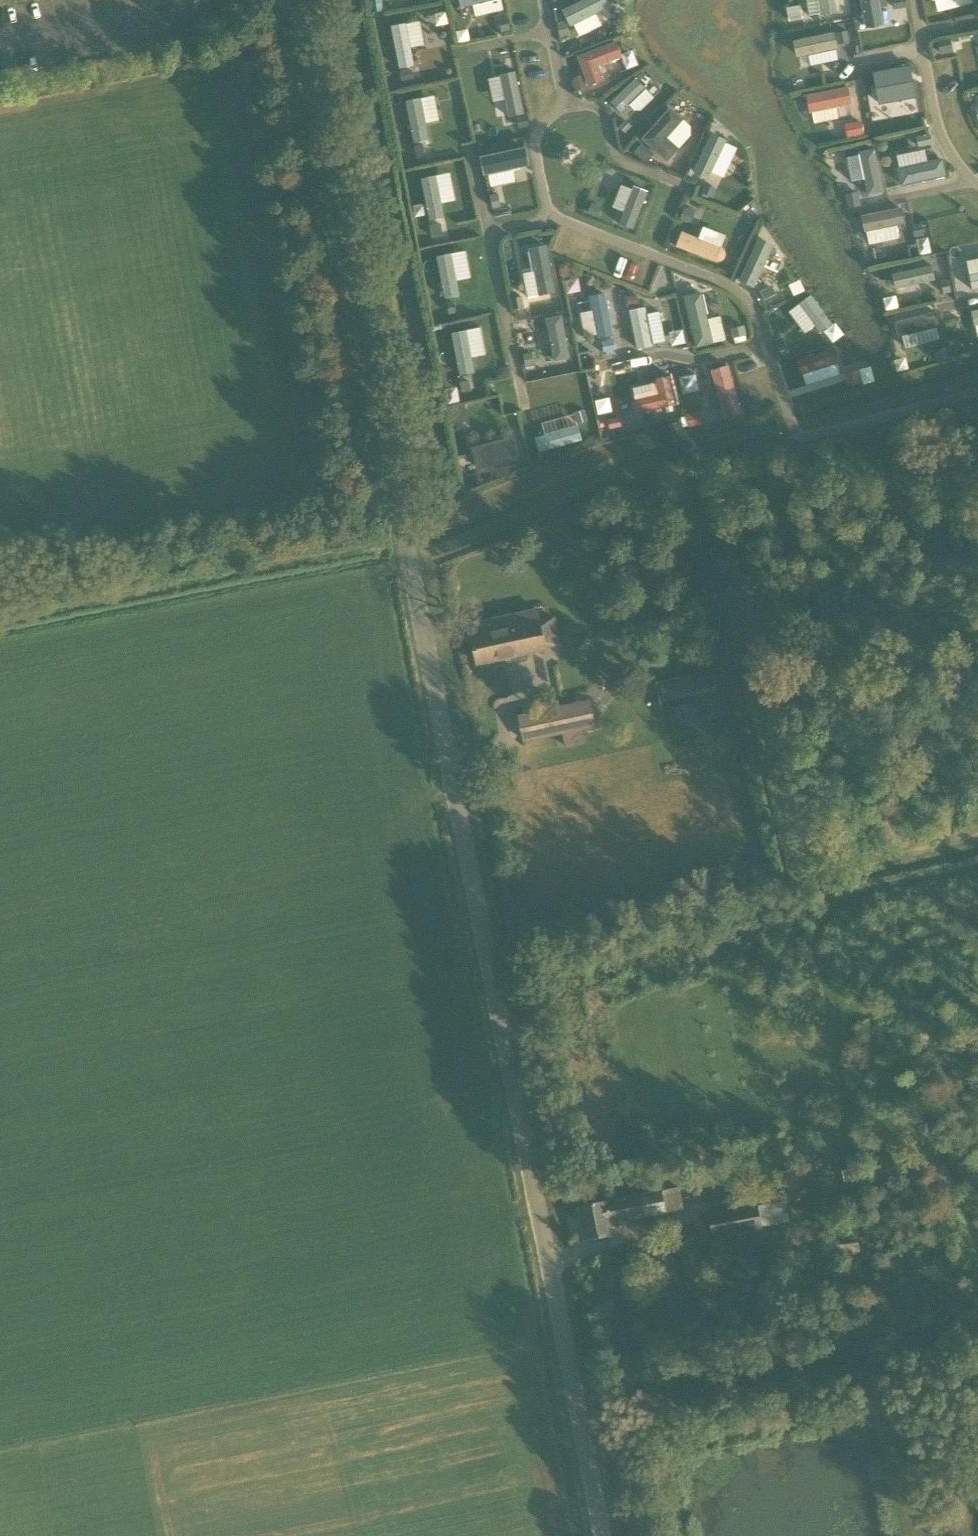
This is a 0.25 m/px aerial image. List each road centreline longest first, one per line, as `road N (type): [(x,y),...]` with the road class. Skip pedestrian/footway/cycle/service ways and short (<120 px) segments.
road 1 (unclassified): [(604,1535),(302,0)]

